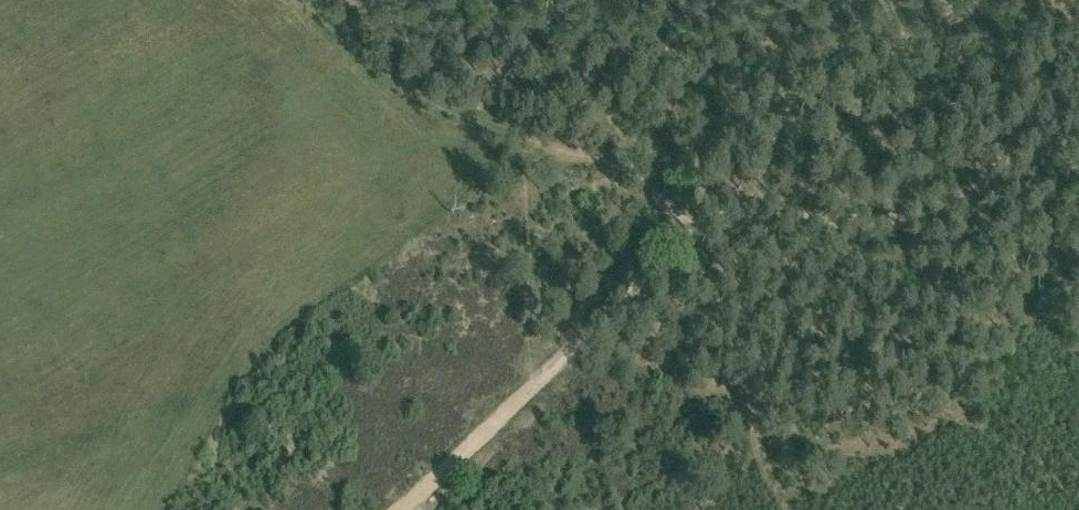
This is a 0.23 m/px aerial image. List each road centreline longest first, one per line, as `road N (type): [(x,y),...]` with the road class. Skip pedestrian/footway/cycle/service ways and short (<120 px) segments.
road 1 (track): [(394,509),(693,232),(816,248),(995,167),(1035,98),(1078,46)]
road 2 (track): [(358,0),(446,87),(589,156),(647,171),(693,232)]

